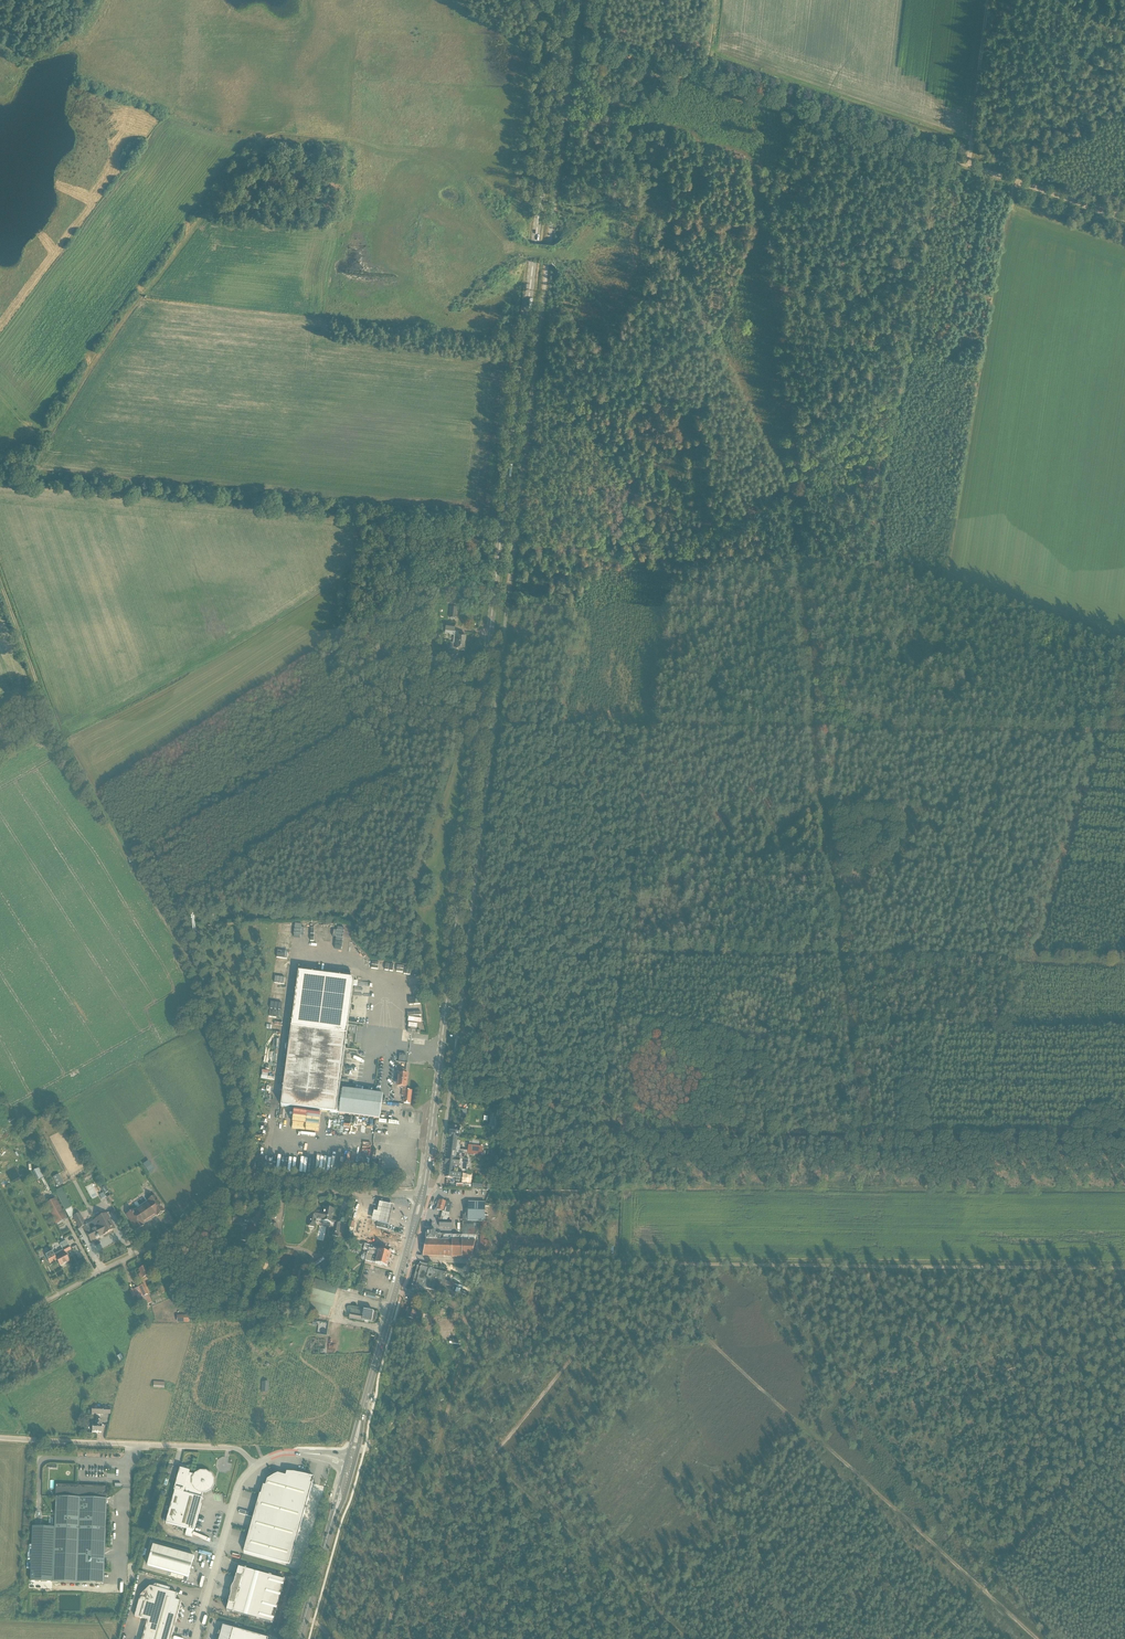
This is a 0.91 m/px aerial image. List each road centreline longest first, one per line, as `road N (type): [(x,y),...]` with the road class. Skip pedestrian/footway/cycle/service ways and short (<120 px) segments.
road 1 (track): [(572,50),(788,487),(668,561),(618,955),(838,956),(855,1140)]
road 2 (secondary): [(423,1189),(564,0)]
road 3 (track): [(1124,1268),(487,1262),(383,1638)]
road 4 (track): [(933,157),(825,808),(838,956)]
road 5 (track): [(452,1070),(605,1140),(1124,1141)]
road 6 (track): [(227,1192),(242,1120),(207,996),(61,743),(0,581)]
road 7 (track): [(492,730),(1124,737)]
road 8 (track): [(1034,1638),(710,1345),(633,1263)]
road 9 (track): [(1124,219),(702,79),(712,0)]
road 10 (track): [(873,511),(788,487),(833,553),(1124,645)]
road 11 (unclassified): [(0,1328),(166,1239),(217,1195),(422,1194)]
road 12 (track): [(353,1451),(380,1439),(407,1406),(423,1404),(681,1638)]
road 13 (track): [(655,1263),(490,1460),(409,1543)]
road 14 (track): [(1043,617),(931,961)]
road 15 (track): [(1124,1418),(938,1638)]
road 16 (track): [(839,960),(1124,963)]
road 17 (track): [(845,1027),(1124,1029)]
road 18 (track): [(636,1638),(809,1435)]
road 19 (unclassified): [(256,1466),(233,1449),(0,1439)]
road 20 (track): [(1107,737),(1034,961)]
road 21 (primary): [(350,1462),(405,1256)]
road 22 (track): [(710,327),(901,344)]
road 23 (unclassified): [(256,1466),(239,1485),(195,1638)]
road 24 (primary): [(299,1638),(350,1462)]
road 25 (track): [(618,955),(594,1136)]
road 26 (track): [(959,164),(981,0)]
road 27 (track): [(600,103),(660,66),(574,36)]

